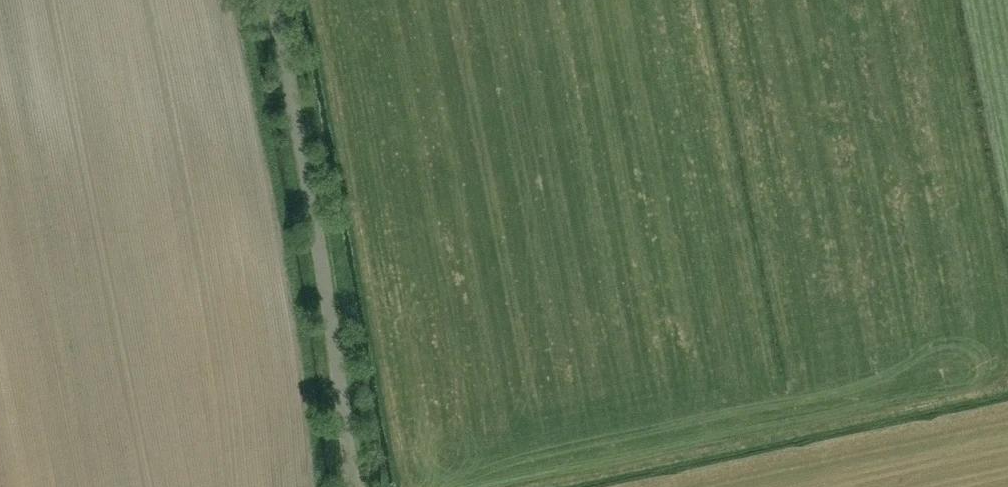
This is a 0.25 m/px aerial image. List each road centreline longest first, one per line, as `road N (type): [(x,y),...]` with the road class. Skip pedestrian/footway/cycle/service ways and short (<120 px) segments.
road 1 (unclassified): [(358,486),(273,0)]

